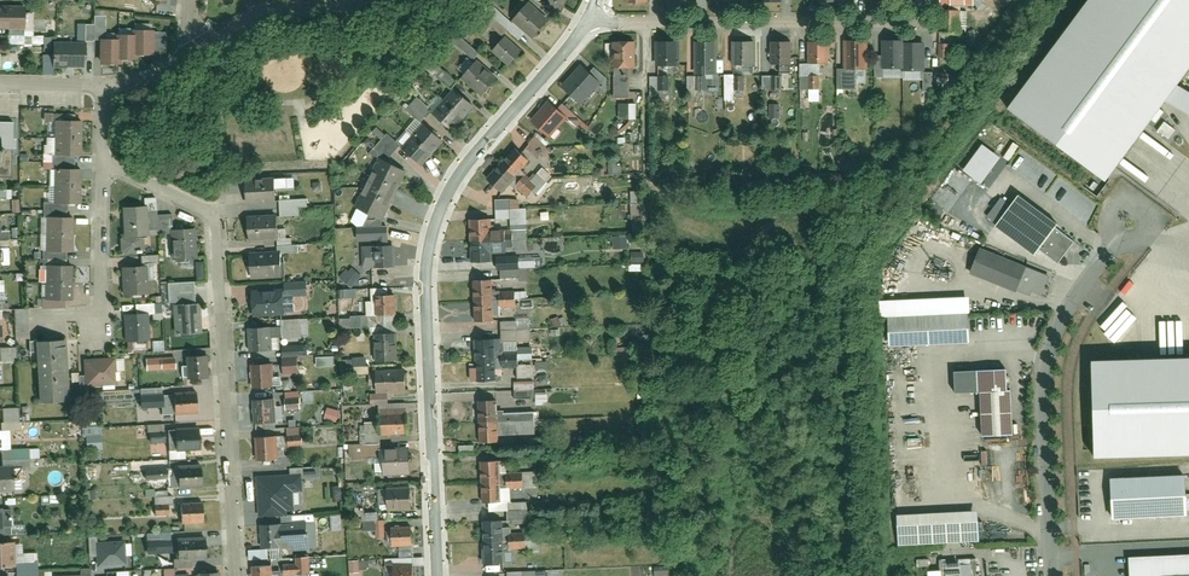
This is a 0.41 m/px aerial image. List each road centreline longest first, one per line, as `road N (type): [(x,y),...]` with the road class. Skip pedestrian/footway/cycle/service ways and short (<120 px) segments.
road 1 (residential): [(571,22),(439,196),(426,281),(435,575)]
road 2 (residential): [(235,575),(221,215),(105,160)]
road 3 (residential): [(1050,575),(1040,380),(1046,340),(1128,215)]
road 4 (residential): [(909,0),(899,21),(571,22)]
road 5 (residential): [(105,160),(107,306),(84,324)]

